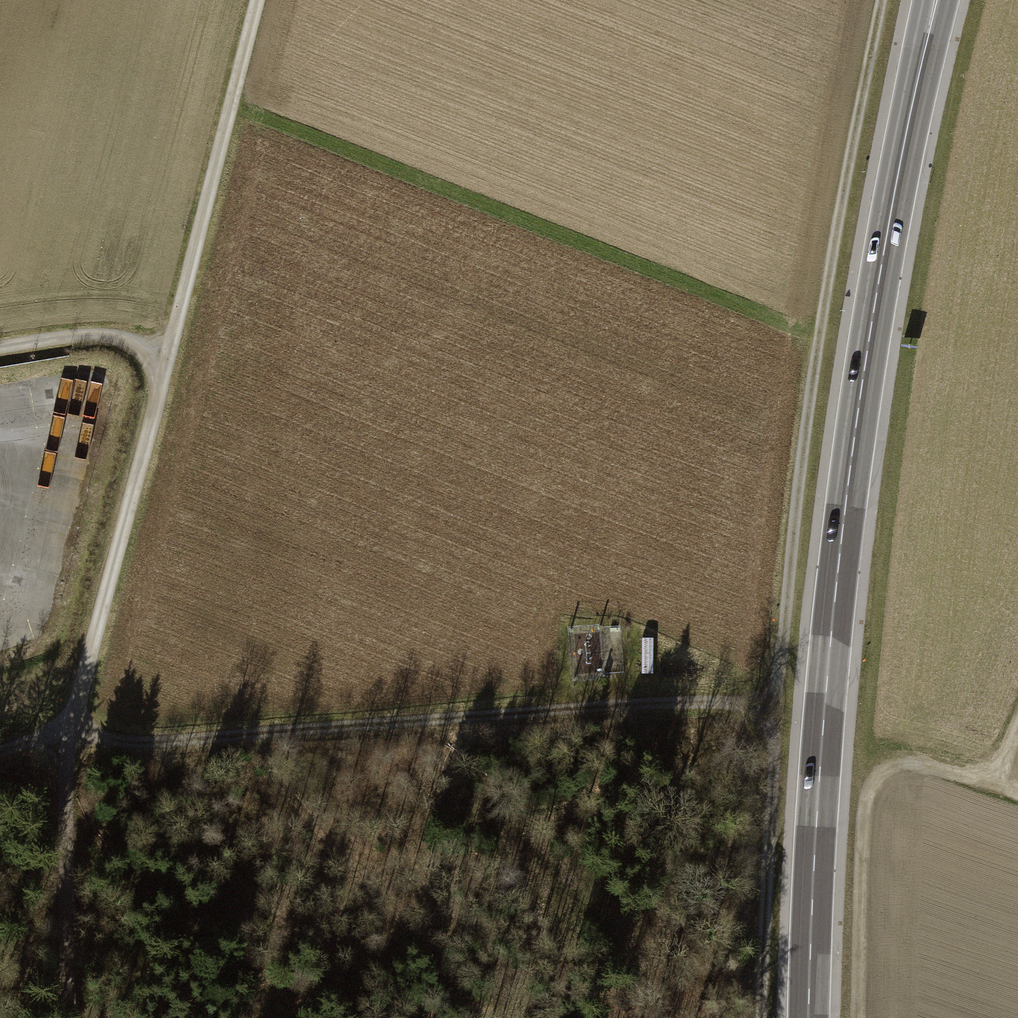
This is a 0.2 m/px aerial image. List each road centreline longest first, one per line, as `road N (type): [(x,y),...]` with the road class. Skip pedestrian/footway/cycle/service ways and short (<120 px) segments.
road 1 (primary): [(899,178),(839,565),(811,1017)]
road 2 (track): [(882,0),(808,406),(774,699)]
road 3 (track): [(72,739),(157,743),(774,699)]
road 4 (track): [(167,356),(72,739)]
road 5 (track): [(1017,795),(918,766),(888,769),(874,781),(864,816),(858,1017)]
road 6 (track): [(260,0),(167,356)]
road 7 (track): [(761,1017),(774,699)]
road 8 (track): [(72,739),(69,1017)]
road 9 (track): [(0,347),(101,335),(167,356)]
road 10 (primary): [(899,178),(922,52)]

